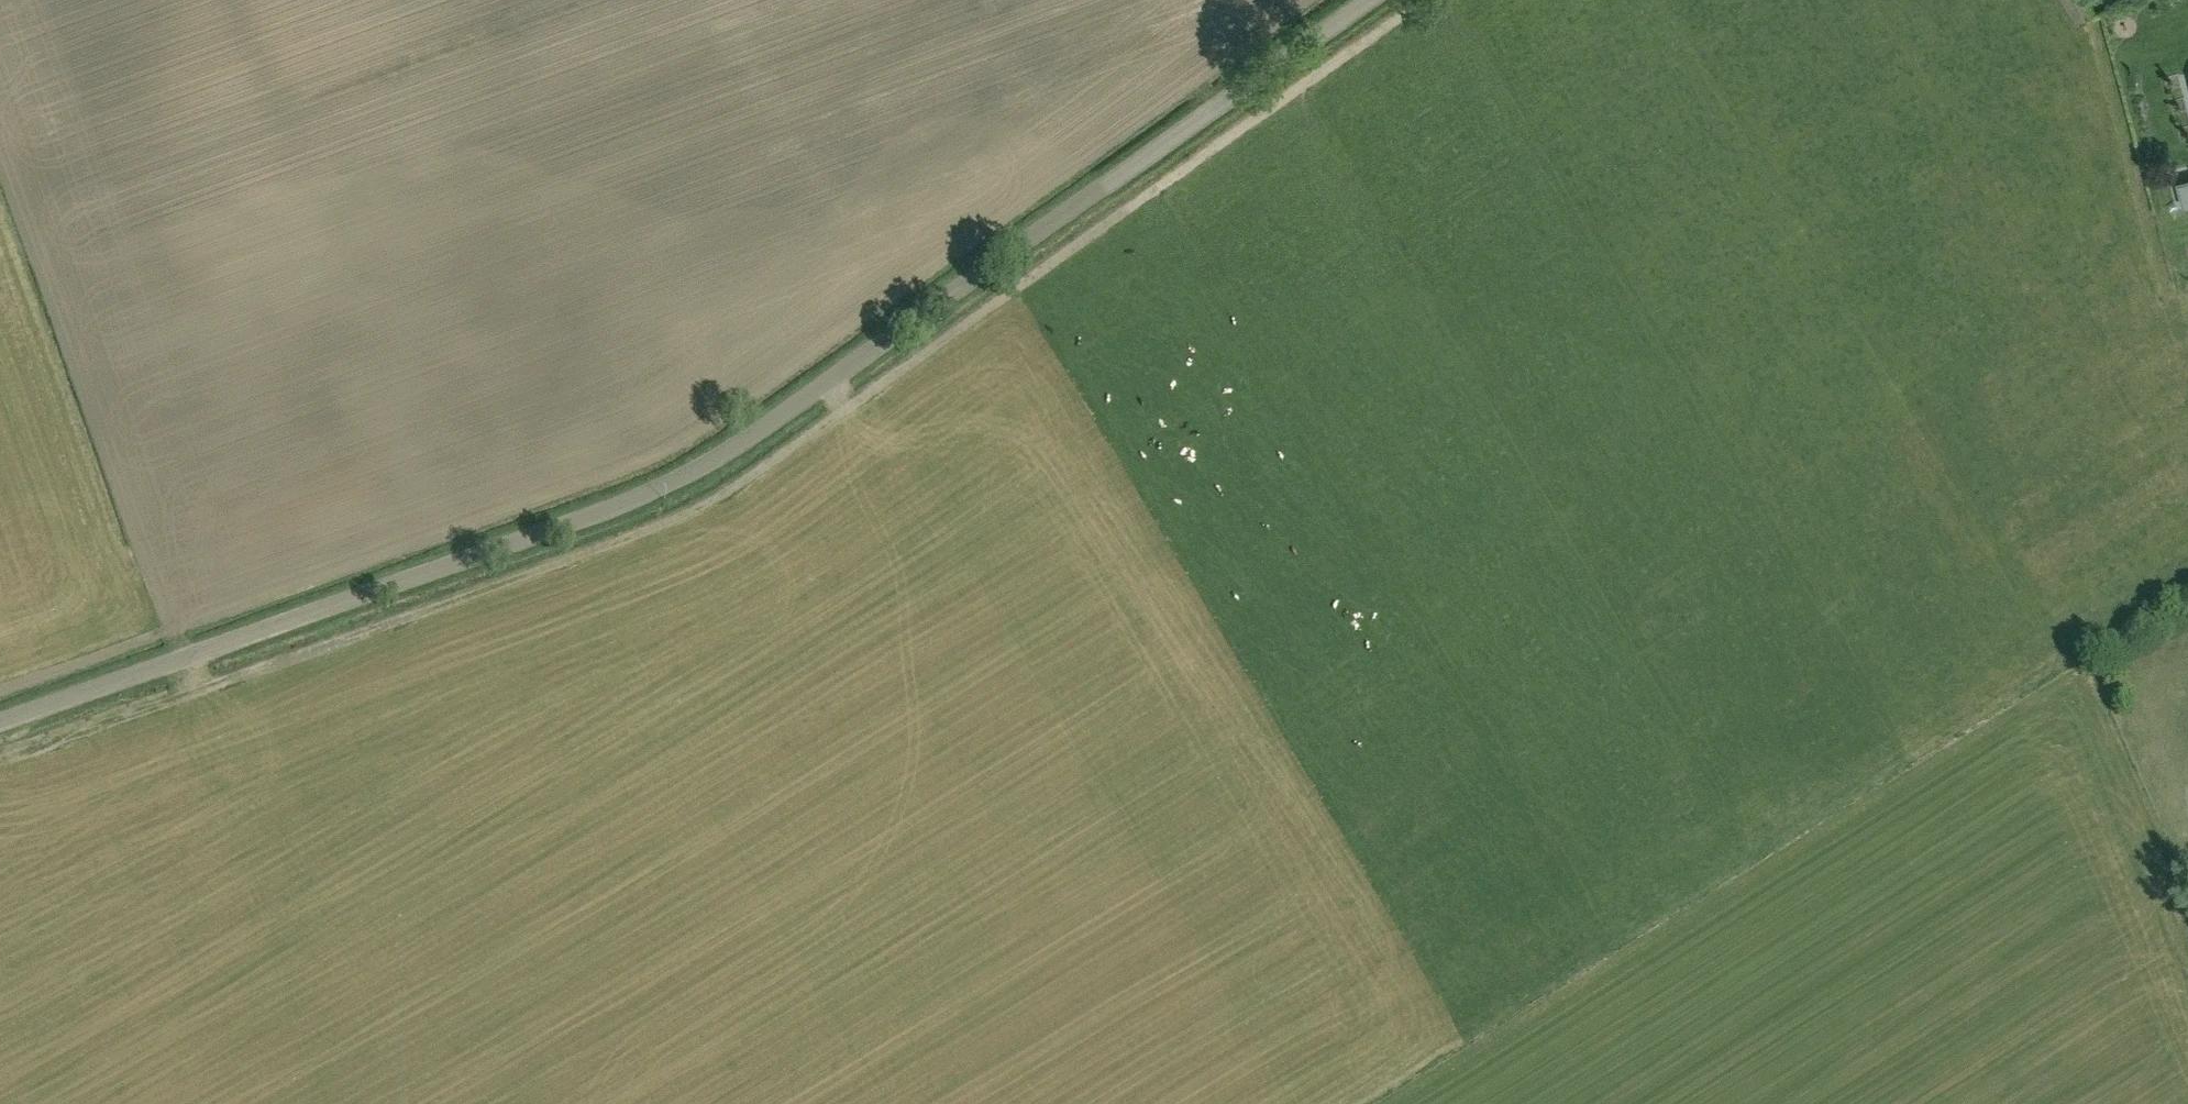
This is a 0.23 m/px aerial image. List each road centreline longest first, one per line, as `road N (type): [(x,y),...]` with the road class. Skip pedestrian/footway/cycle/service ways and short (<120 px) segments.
road 1 (unclassified): [(0,724),(698,472),(1364,0)]

